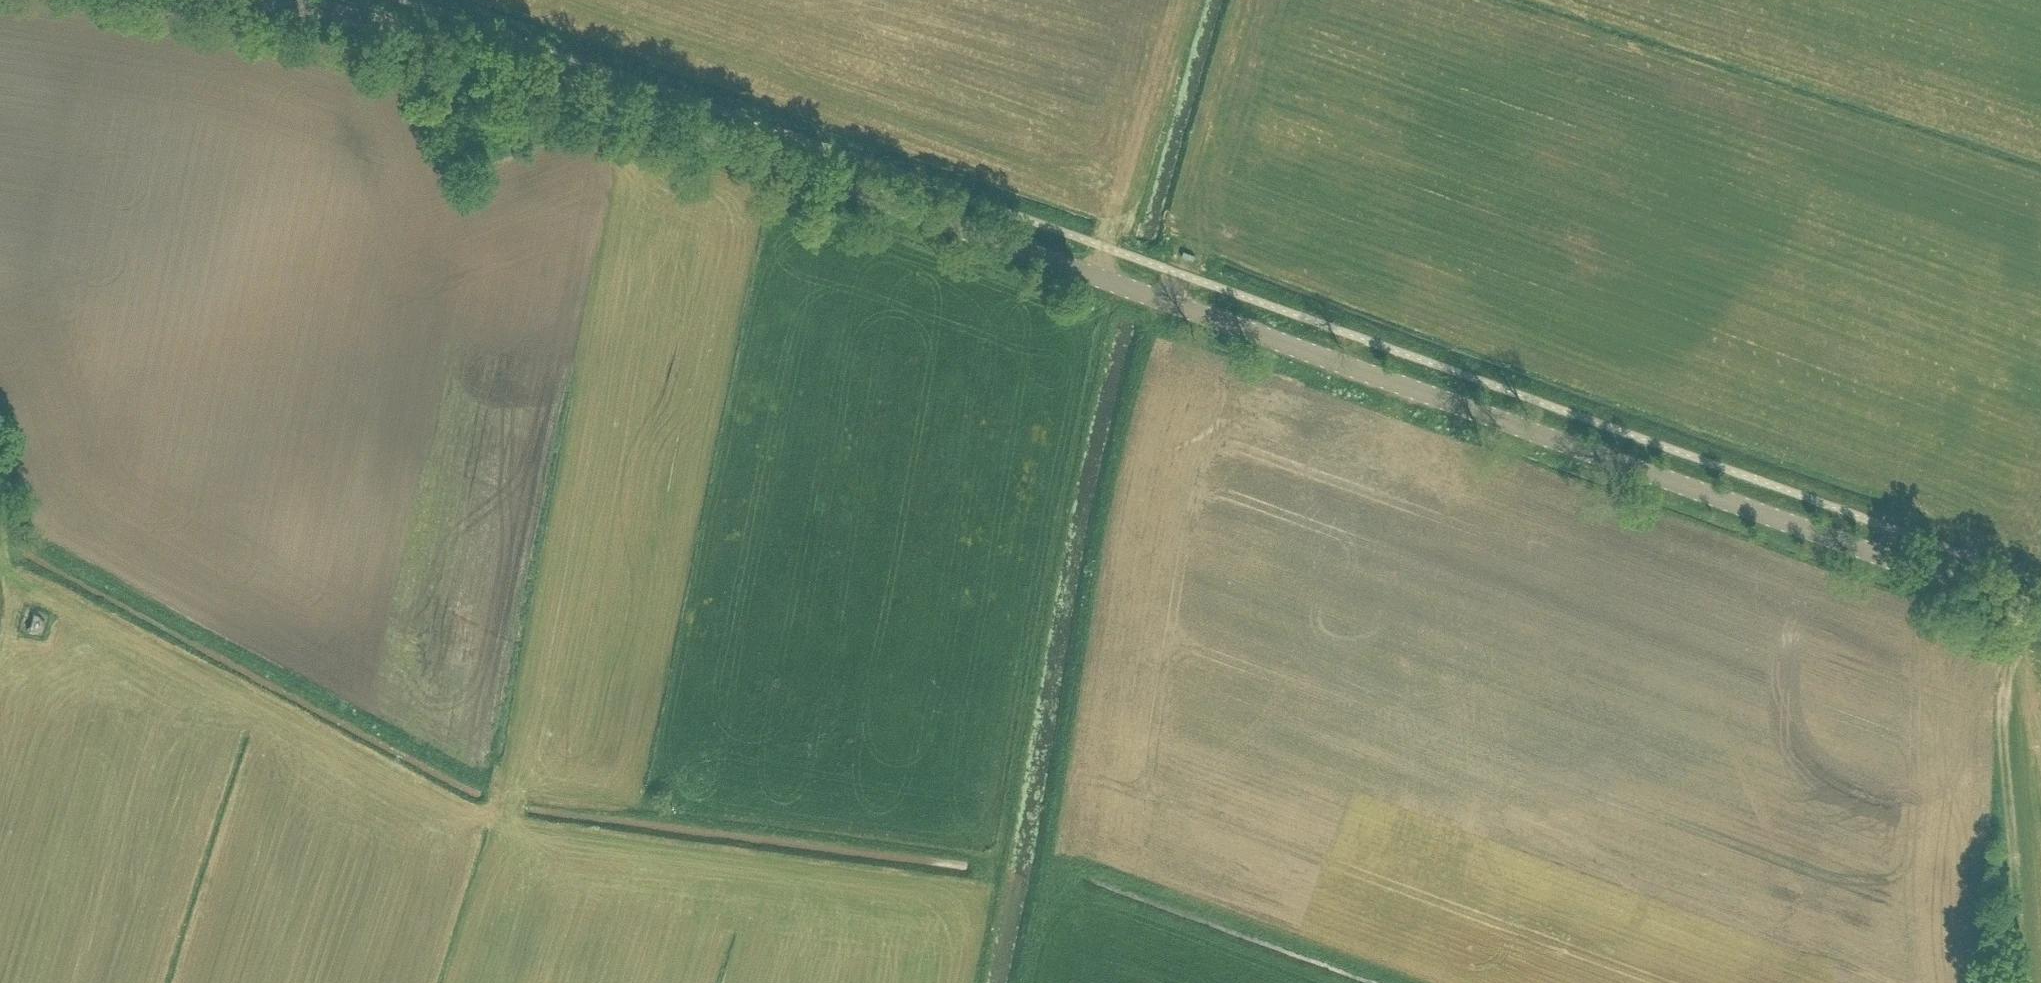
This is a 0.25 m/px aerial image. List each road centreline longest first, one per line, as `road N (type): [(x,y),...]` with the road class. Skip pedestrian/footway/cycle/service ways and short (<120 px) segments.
road 1 (tertiary): [(2040,611),(476,53),(264,0)]
road 2 (track): [(2025,606),(2005,672),(2021,982)]

